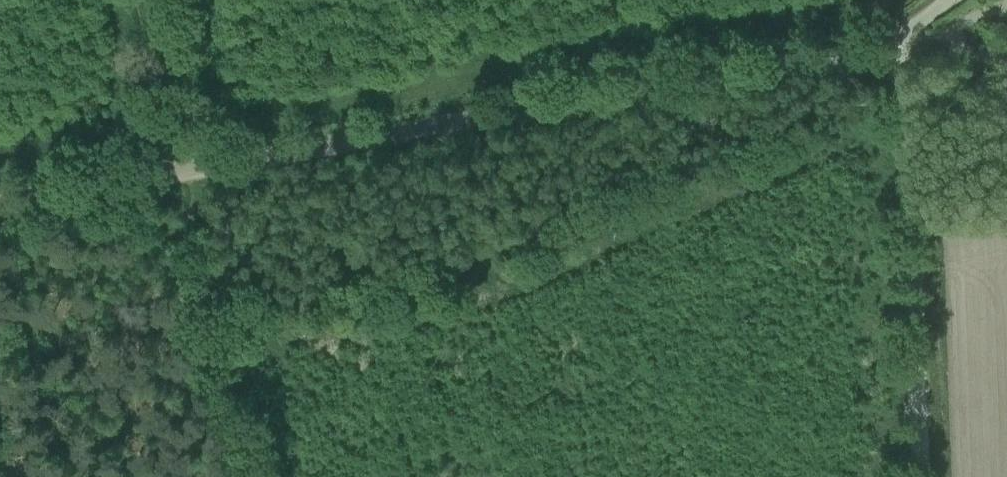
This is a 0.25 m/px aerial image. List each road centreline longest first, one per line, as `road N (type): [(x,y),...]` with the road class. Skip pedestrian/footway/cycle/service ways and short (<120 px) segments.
road 1 (unclassified): [(884,47),(0,203)]
road 2 (unclassified): [(884,47),(904,78),(925,476)]
road 3 (track): [(242,476),(187,170)]
road 4 (track): [(156,0),(187,170)]

